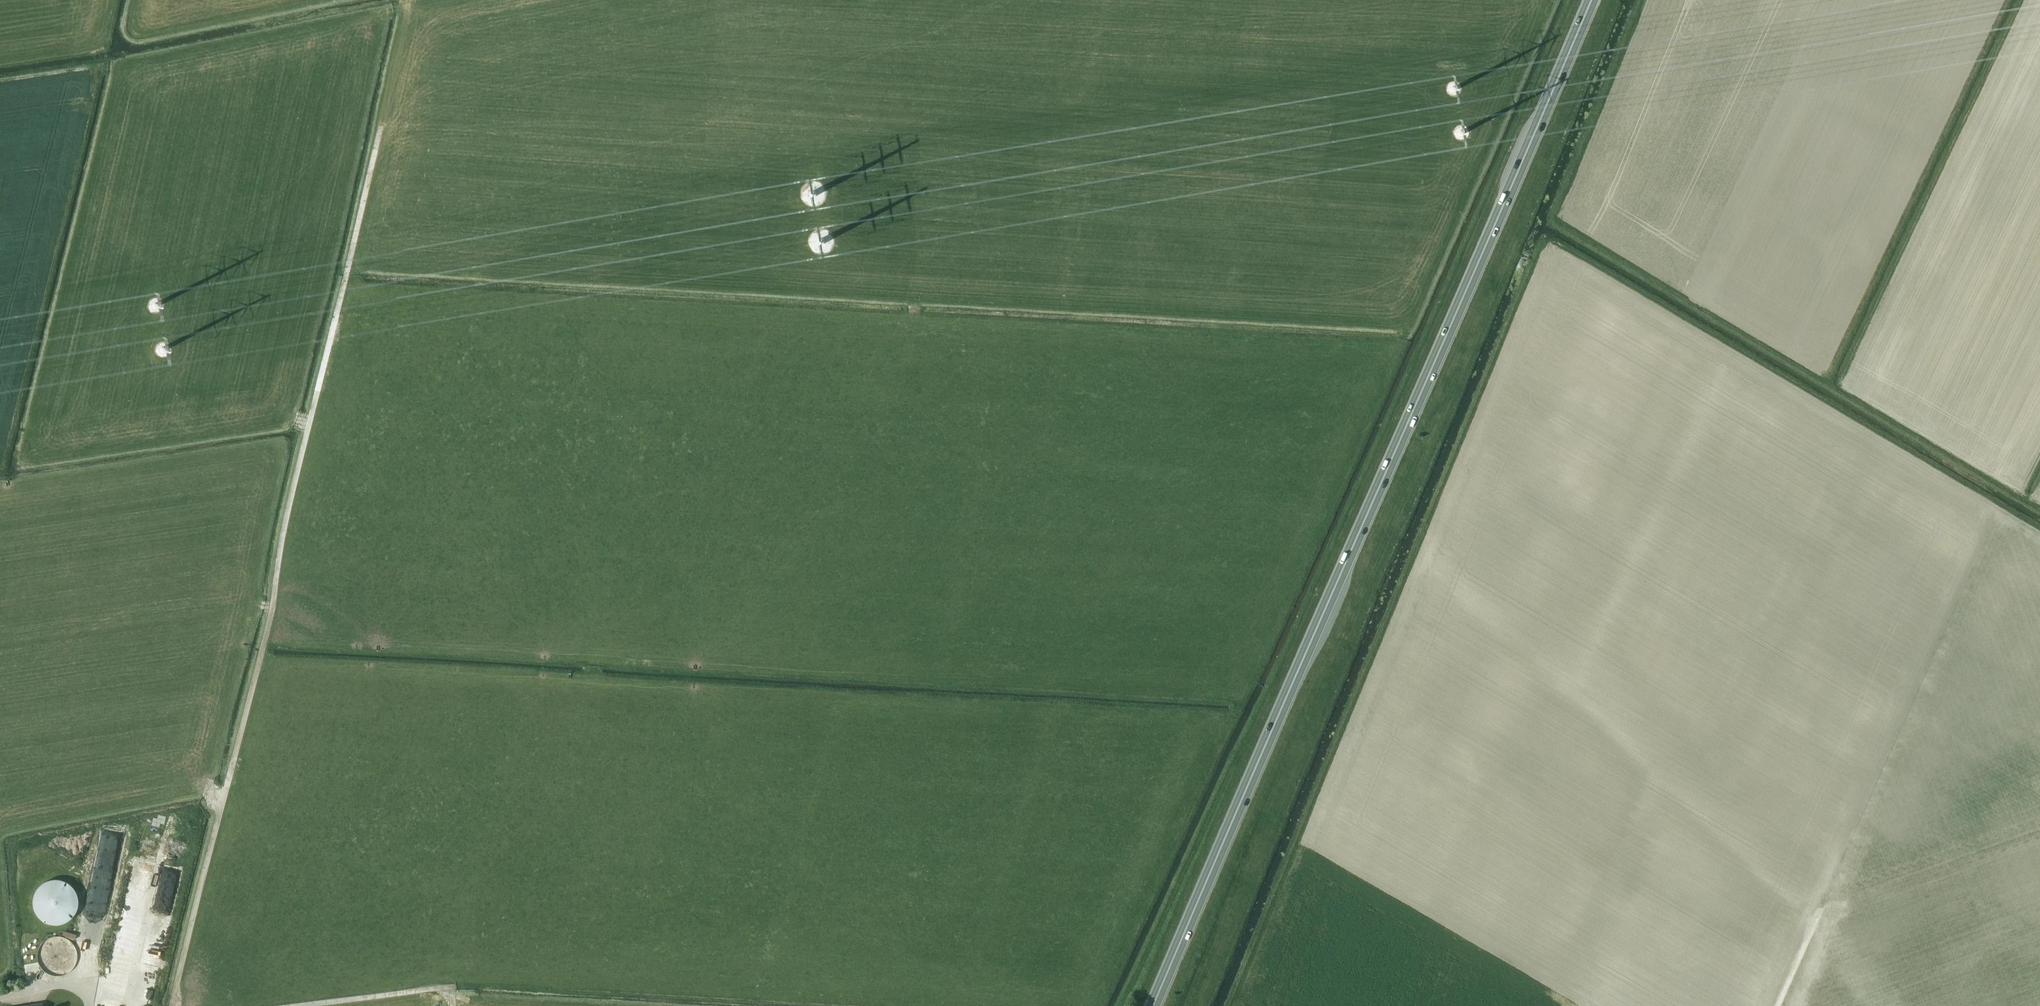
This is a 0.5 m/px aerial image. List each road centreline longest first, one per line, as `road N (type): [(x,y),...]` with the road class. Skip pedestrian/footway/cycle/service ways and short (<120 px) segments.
road 1 (trunk): [(1153,1005),(1590,0)]

